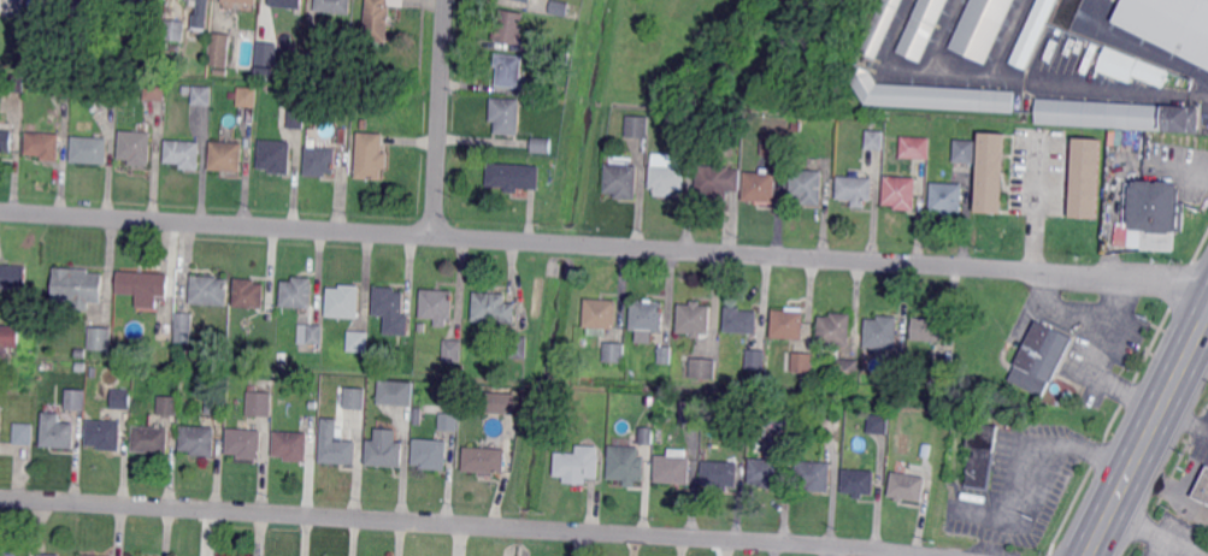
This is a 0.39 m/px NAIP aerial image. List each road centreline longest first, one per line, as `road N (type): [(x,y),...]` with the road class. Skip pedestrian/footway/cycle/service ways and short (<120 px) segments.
road 1 (residential): [(1207,282),(0,212)]
road 2 (residential): [(928,555),(0,498)]
road 3 (residential): [(435,236),(447,0)]
road 4 (primary): [(1182,368),(1089,555)]

